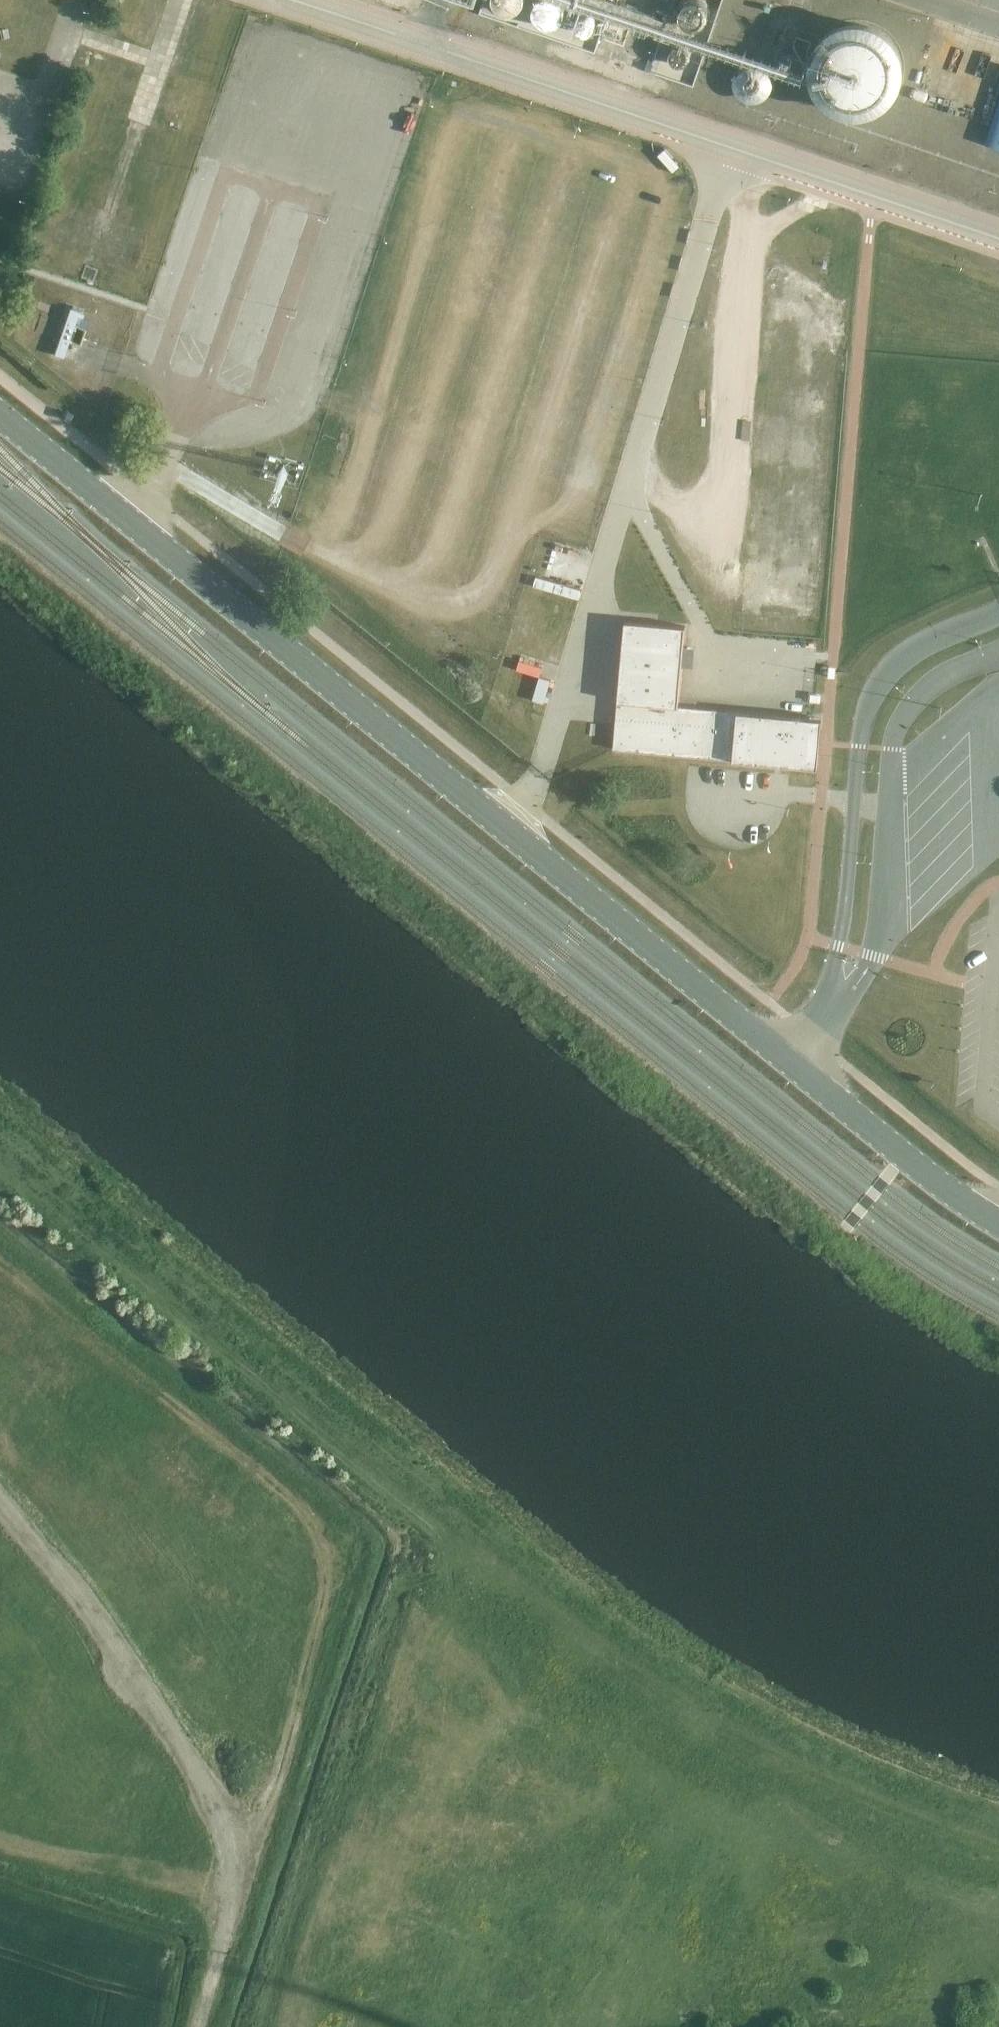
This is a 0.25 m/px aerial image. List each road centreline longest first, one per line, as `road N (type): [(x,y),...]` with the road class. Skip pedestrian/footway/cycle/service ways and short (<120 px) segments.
road 1 (tertiary): [(998,1225),(933,1181),(129,531)]
road 2 (tertiary): [(129,531),(0,425)]

